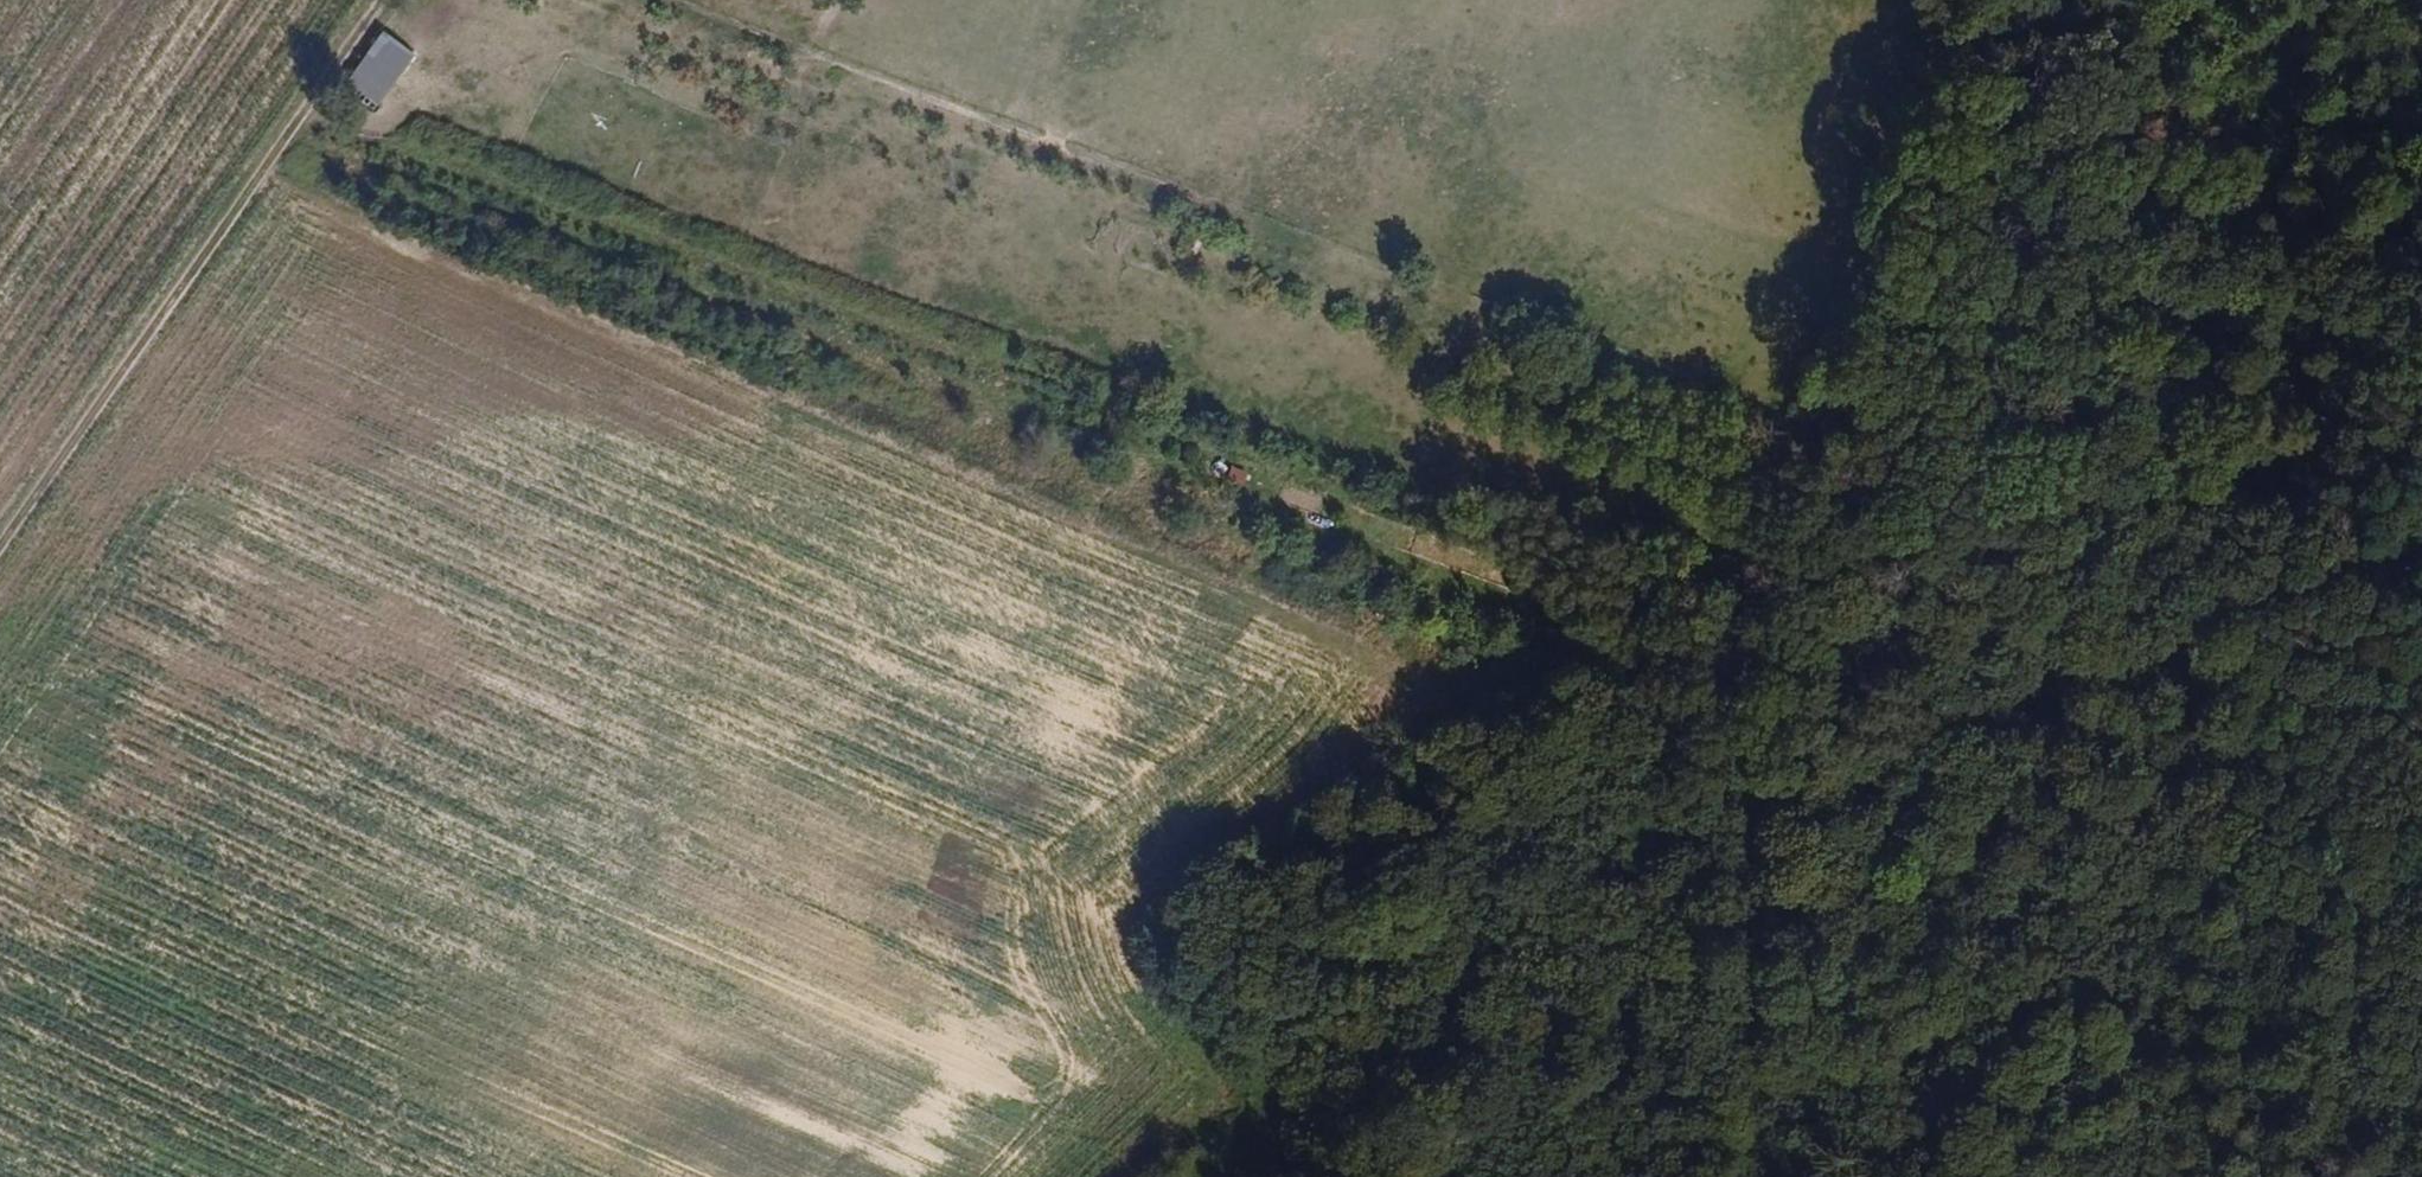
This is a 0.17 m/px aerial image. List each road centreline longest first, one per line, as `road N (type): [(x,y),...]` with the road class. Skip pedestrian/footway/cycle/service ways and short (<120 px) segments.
road 1 (track): [(0,550),(386,0)]
road 2 (track): [(2421,311),(2078,230),(2059,0)]

